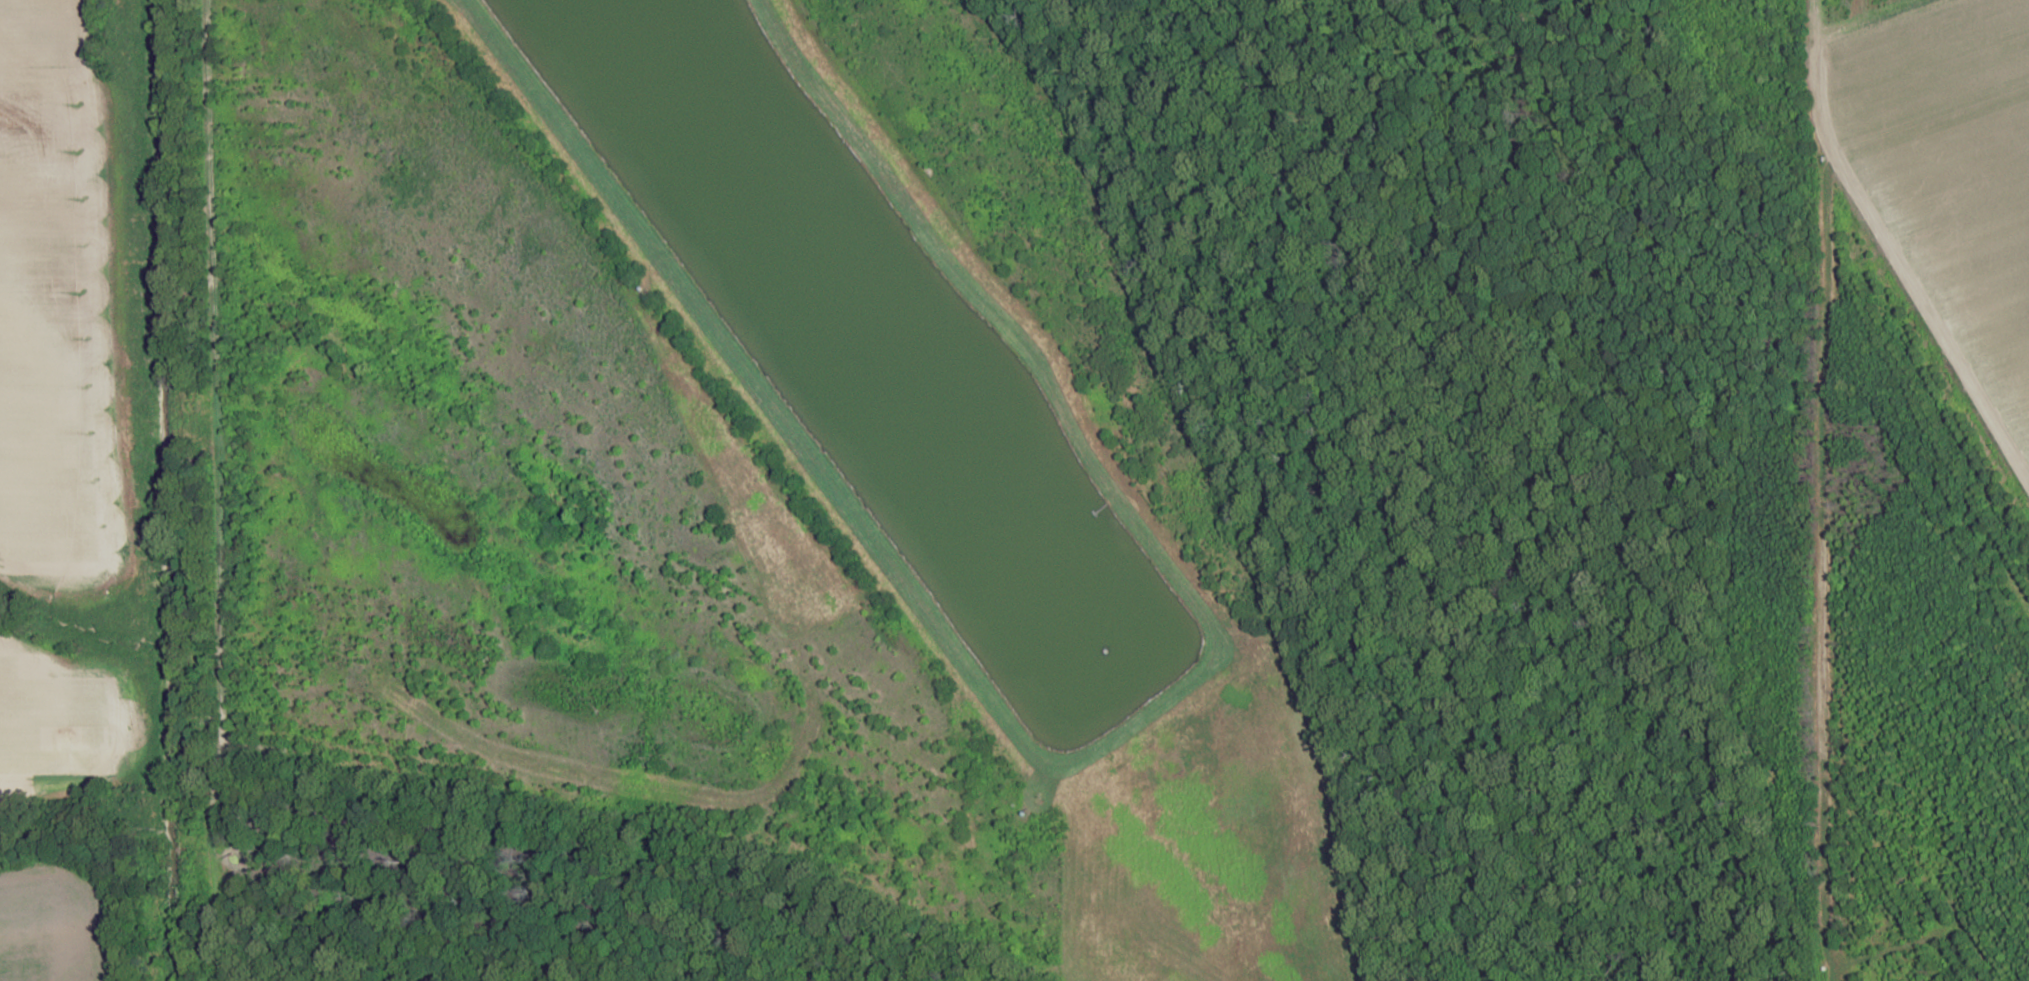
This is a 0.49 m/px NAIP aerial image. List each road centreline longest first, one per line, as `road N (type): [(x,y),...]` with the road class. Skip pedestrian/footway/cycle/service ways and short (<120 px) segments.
road 1 (track): [(1819,980),(1810,105)]
road 2 (track): [(1809,0),(1810,105),(2028,490)]

